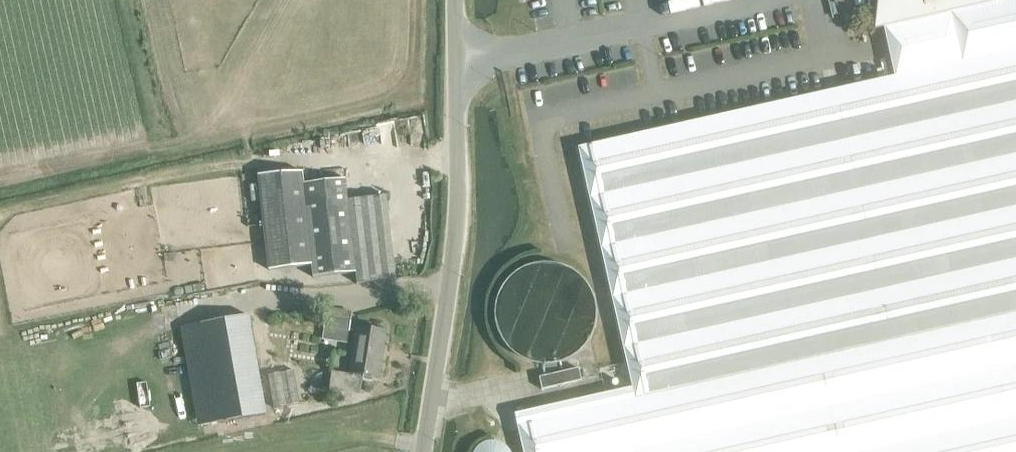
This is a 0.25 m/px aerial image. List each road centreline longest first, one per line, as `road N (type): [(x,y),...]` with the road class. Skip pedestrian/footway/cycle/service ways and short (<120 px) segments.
road 1 (unclassified): [(426,451),(457,231),(453,0)]

